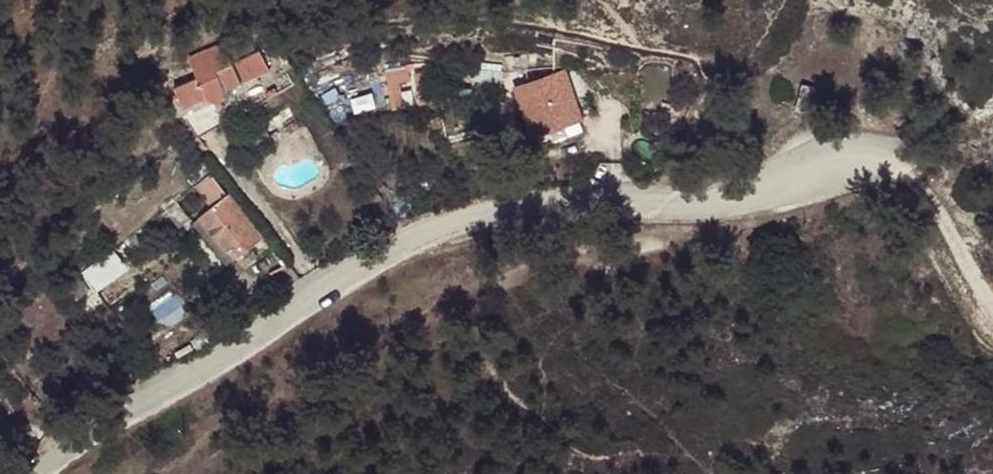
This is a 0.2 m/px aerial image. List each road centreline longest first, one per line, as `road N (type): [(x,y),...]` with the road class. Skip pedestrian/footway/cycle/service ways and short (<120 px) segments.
road 1 (residential): [(26,473),(353,268),(487,206),(590,194),(712,200),(862,152),(912,172)]
road 2 (track): [(992,319),(912,172)]

